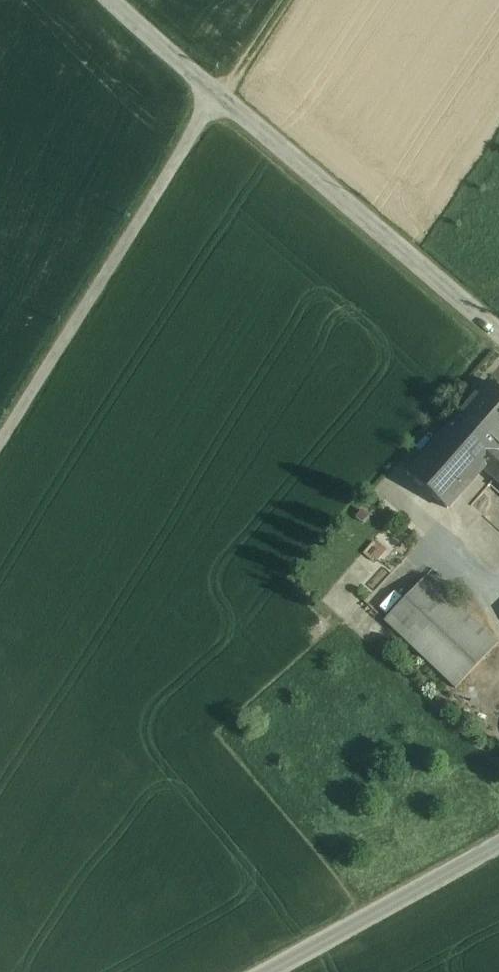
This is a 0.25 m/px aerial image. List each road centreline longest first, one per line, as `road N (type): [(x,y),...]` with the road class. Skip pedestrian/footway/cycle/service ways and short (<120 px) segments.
road 1 (unclassified): [(498,336),(114,0)]
road 2 (unclassified): [(273,971),(498,846)]

